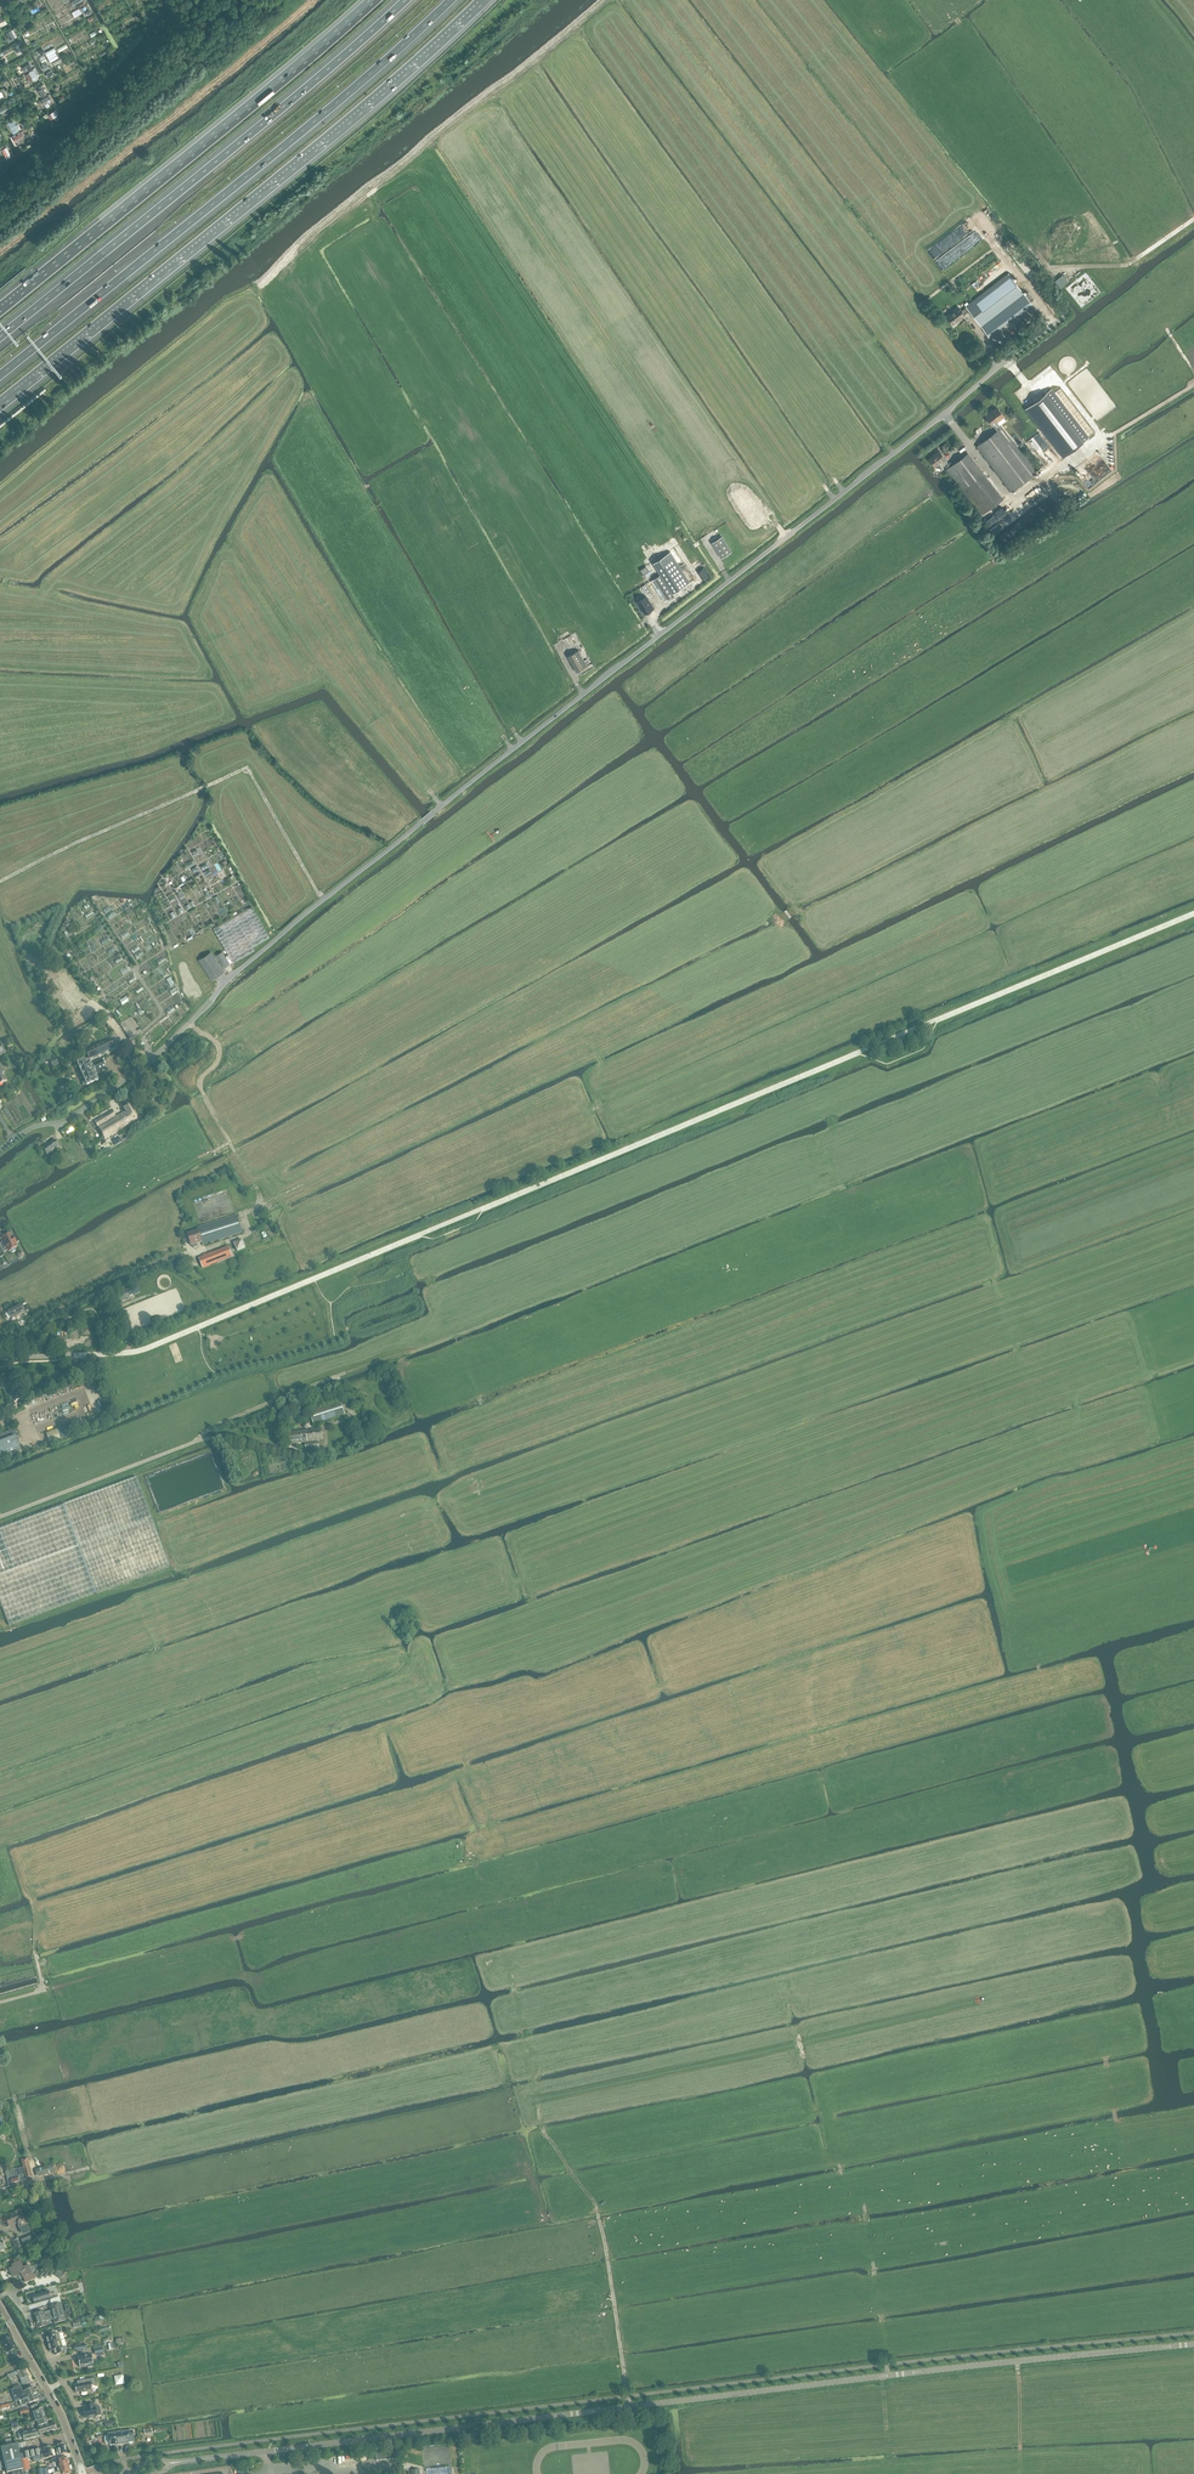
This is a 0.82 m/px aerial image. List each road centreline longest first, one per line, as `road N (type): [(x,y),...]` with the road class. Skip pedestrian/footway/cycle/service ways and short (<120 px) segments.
road 1 (unclassified): [(0,1149),(31,1128),(70,1118),(148,1061),(323,899),(1067,315)]
road 2 (unclassified): [(175,2463),(1193,2344)]
road 3 (motorway): [(0,405),(417,64),(482,0)]
road 4 (motorway): [(0,375),(324,113),(450,0)]
road 5 (motorway): [(406,0),(0,337)]
road 6 (motorway): [(374,0),(0,309)]
road 7 (track): [(0,882),(244,769),(323,899)]
road 8 (track): [(1193,386),(1014,500),(972,448)]
road 9 (track): [(0,2002),(184,1951),(256,1981)]
road 10 (track): [(628,2408),(602,2227),(573,2177)]
road 11 (residential): [(83,2473),(29,2358)]

